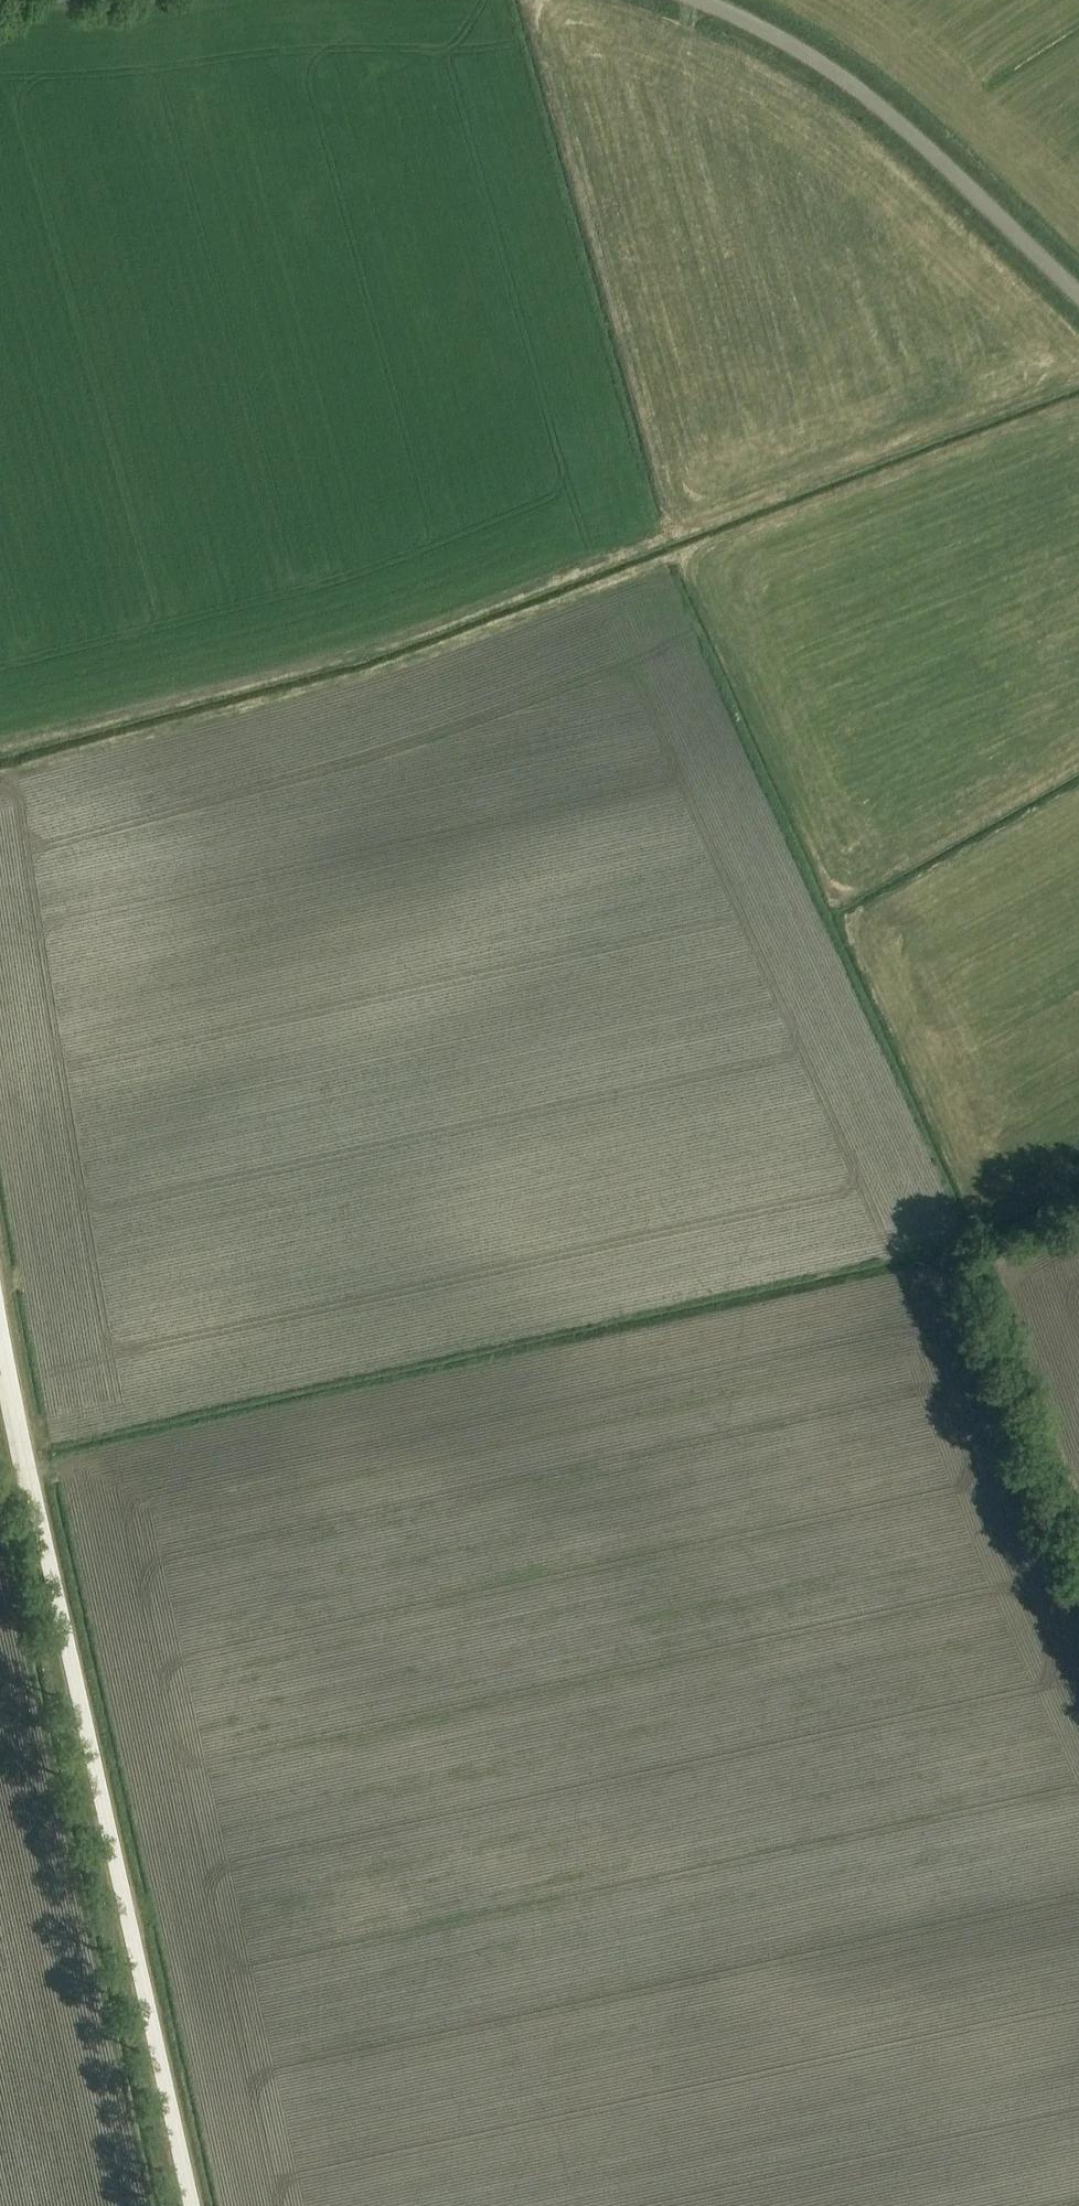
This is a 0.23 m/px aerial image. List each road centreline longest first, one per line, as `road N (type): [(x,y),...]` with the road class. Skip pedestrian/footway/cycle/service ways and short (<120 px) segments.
road 1 (unclassified): [(192,2205),(0,1321)]
road 2 (unclassified): [(1078,292),(880,106),(825,66),(701,0)]

